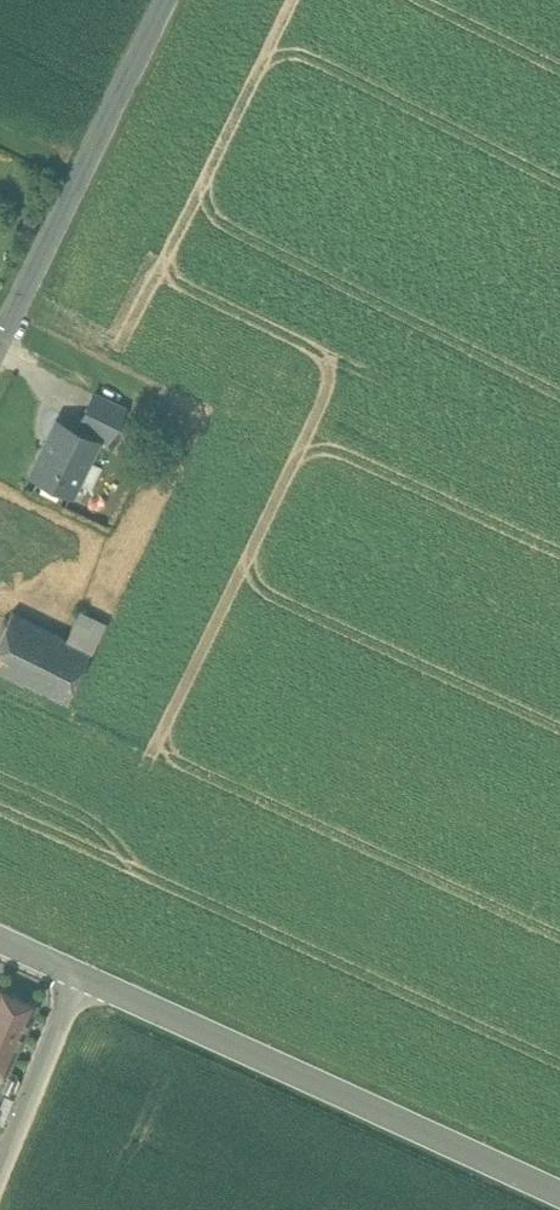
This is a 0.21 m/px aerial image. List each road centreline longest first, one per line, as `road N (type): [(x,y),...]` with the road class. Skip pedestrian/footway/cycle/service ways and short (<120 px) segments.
road 1 (tertiary): [(79,972),(559,1193)]
road 2 (unclassified): [(169,0),(0,348)]
road 3 (unclassified): [(79,972),(0,1165)]

